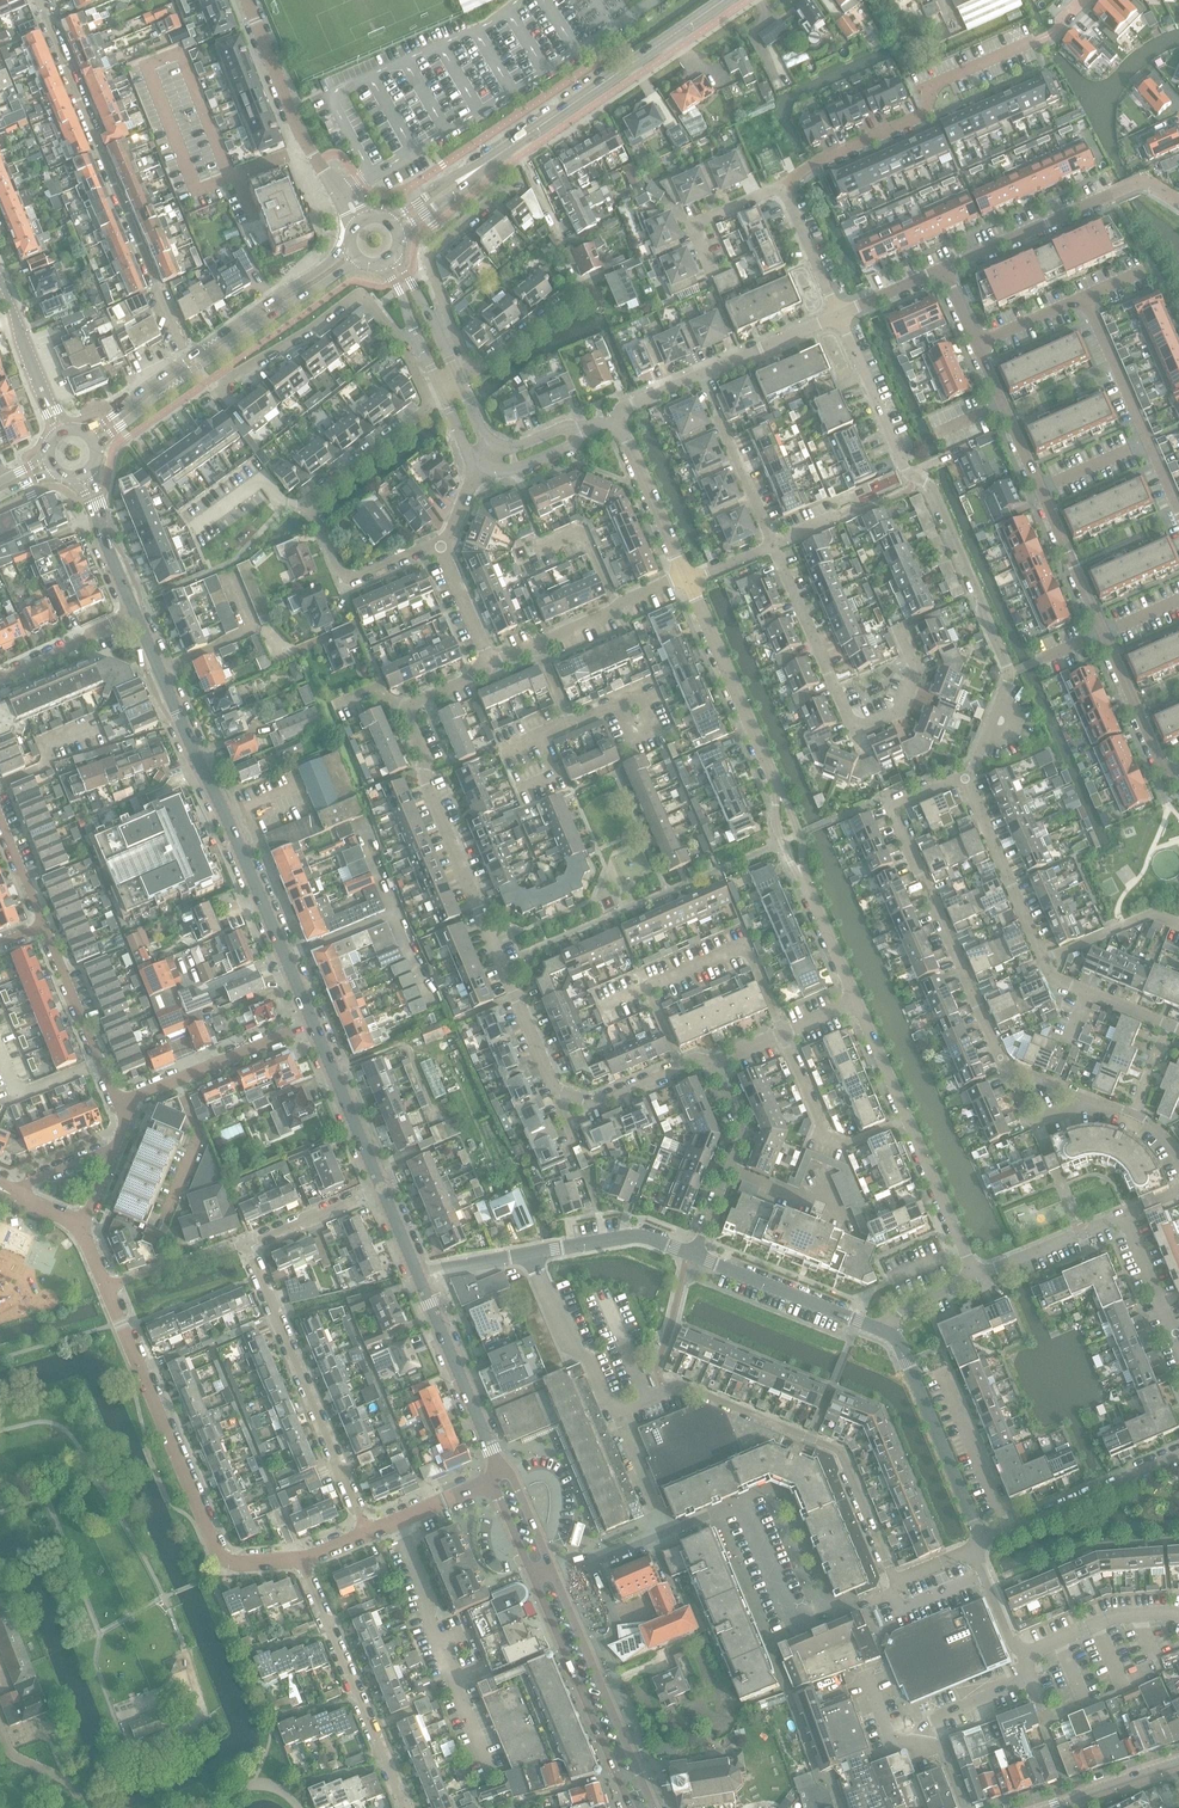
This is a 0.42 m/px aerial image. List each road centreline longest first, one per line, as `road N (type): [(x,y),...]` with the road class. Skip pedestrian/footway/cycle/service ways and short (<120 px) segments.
road 1 (residential): [(963,774),(979,767),(1013,672),(934,488),(906,470),(837,313)]
road 2 (residential): [(552,1085),(425,781),(425,755),(405,703),(489,660)]
road 3 (tertiary): [(313,1023),(136,616)]
road 4 (residential): [(38,0),(186,359)]
road 5 (residential): [(616,1414),(679,1386),(841,1451),(896,1578)]
road 6 (residential): [(301,1560),(233,1563),(212,1545),(105,1281)]
road 7 (residential): [(1002,1060),(890,803),(963,774)]
road 8 (residential): [(441,546),(349,578),(303,505),(428,401)]
road 9 (residential): [(893,633),(912,679),(898,709),(854,727),(772,541)]
road 10 (tertiary): [(96,446),(194,370),(360,260)]
road 11 (residential): [(368,1532),(243,1240)]
road 12 (tertiary): [(469,176),(724,0)]
road 13 (residential): [(213,394),(361,293),(397,337),(428,401)]
road 14 (residential): [(1034,43),(939,84),(919,119),(818,164),(785,191)]
road 15 (residential): [(406,1807),(301,1560)]
road 16 (residential): [(489,1767),(424,1613),(426,1595),(396,1520)]
road 17 (tertiary): [(654,1807),(552,1569)]
road 18 (residential): [(1178,201),(1138,184),(942,268)]
road 19 (residential): [(614,422),(626,405),(837,313)]
road 20 (tertiary): [(534,1577),(632,1807)]
road 21 (residential): [(359,221),(299,132),(246,0)]
road 22 (residential): [(981,1539),(894,1333),(883,1328)]
road 23 (residential): [(469,368),(426,251),(511,185)]
road 24 (residential): [(775,777),(686,576)]
road 25 (tertiary): [(500,1472),(417,1272)]
road 26 (residential): [(489,660),(686,576)]
road 27 (residential): [(716,1059),(742,1126),(695,1254)]
road 28 (residential): [(907,1115),(843,1143),(824,1132),(783,1029)]
road 29 (residential): [(695,1254),(883,1328)]
road 30 (tertiary): [(351,246),(186,359)]
road 31 (residential): [(129,1101),(313,1023)]
road 32 (residential): [(783,1029),(746,947),(646,989)]
road 33 (residential): [(1042,956),(963,774)]
road 34 (residential): [(129,1101),(113,1090),(44,925)]
road 35 (residential): [(616,1414),(588,1354),(567,1342),(529,1253)]
road 36 (residential): [(1007,1527),(1178,1452)]
road 37 (tertiary): [(380,1187),(313,1023)]
road 38 (residential): [(977,1275),(907,1115)]
road 39 (residential): [(529,1253),(641,1235),(695,1254)]
road 40 (residential): [(1178,773),(1167,779),(1104,634)]
road 41 (residential): [(686,576),(614,422)]
road 42 (residential): [(1007,1527),(941,1371)]
road 43 (residential): [(743,1499),(793,1630),(820,1619)]
road 44 (residential): [(743,1499),(767,1490),(820,1619)]
road 45 (residential): [(1038,492),(977,343)]
road 46 (residential): [(1026,1654),(1113,1616),(1178,1613)]
road 47 (residential): [(61,432),(0,286)]
road 48 (residential): [(977,1275),(1123,1217)]
road 49 (residential): [(1085,298),(1149,441)]
road 50 (residential): [(1104,634),(1038,492)]
road 51 (residential): [(919,1743),(923,1725),(1025,1676),(1026,1654)]
road 52 (residential): [(772,541),(714,402)]
road 53 (residential): [(0,678),(136,616)]
road 54 (tertiary): [(136,616),(84,476)]
road 55 (residential): [(785,191),(773,186),(690,219),(709,262)]
road 56 (residential): [(1042,956),(1155,910),(1178,920)]
road 57 (residential): [(380,1187),(243,1240)]
road 58 (residential): [(1166,1021),(1051,975),(1042,956)]
road 59 (residential): [(469,368),(484,367),(587,288)]
road 60 (residential): [(482,461),(511,470),(614,422)]
road 61 (residential): [(243,1240),(105,1281)]
road 62 (residential): [(379,265),(442,391)]
road 63 (residential): [(1096,1107),(1030,1126),(1002,1060)]
road 64 (residential): [(552,1085),(592,1104),(679,1066)]
road 65 (residential): [(457,377),(395,254)]
road 66 (tertiary): [(1178,1761),(1049,1807)]
road 67 (residential): [(837,313),(785,191)]
road 68 (residential): [(907,1115),(855,996)]
road 69 (residential): [(664,1531),(616,1414)]
road 70 (tertiary): [(186,359),(85,433)]
road 71 (residential): [(614,422),(577,423),(509,445),(493,441)]
road 72 (residential): [(1174,1331),(1123,1217)]
road 73 (residential): [(489,660),(441,546)]
road 74 (residential): [(1038,492),(1149,441)]
road 75 (residential): [(972,1548),(1012,1641),(1026,1654)]

